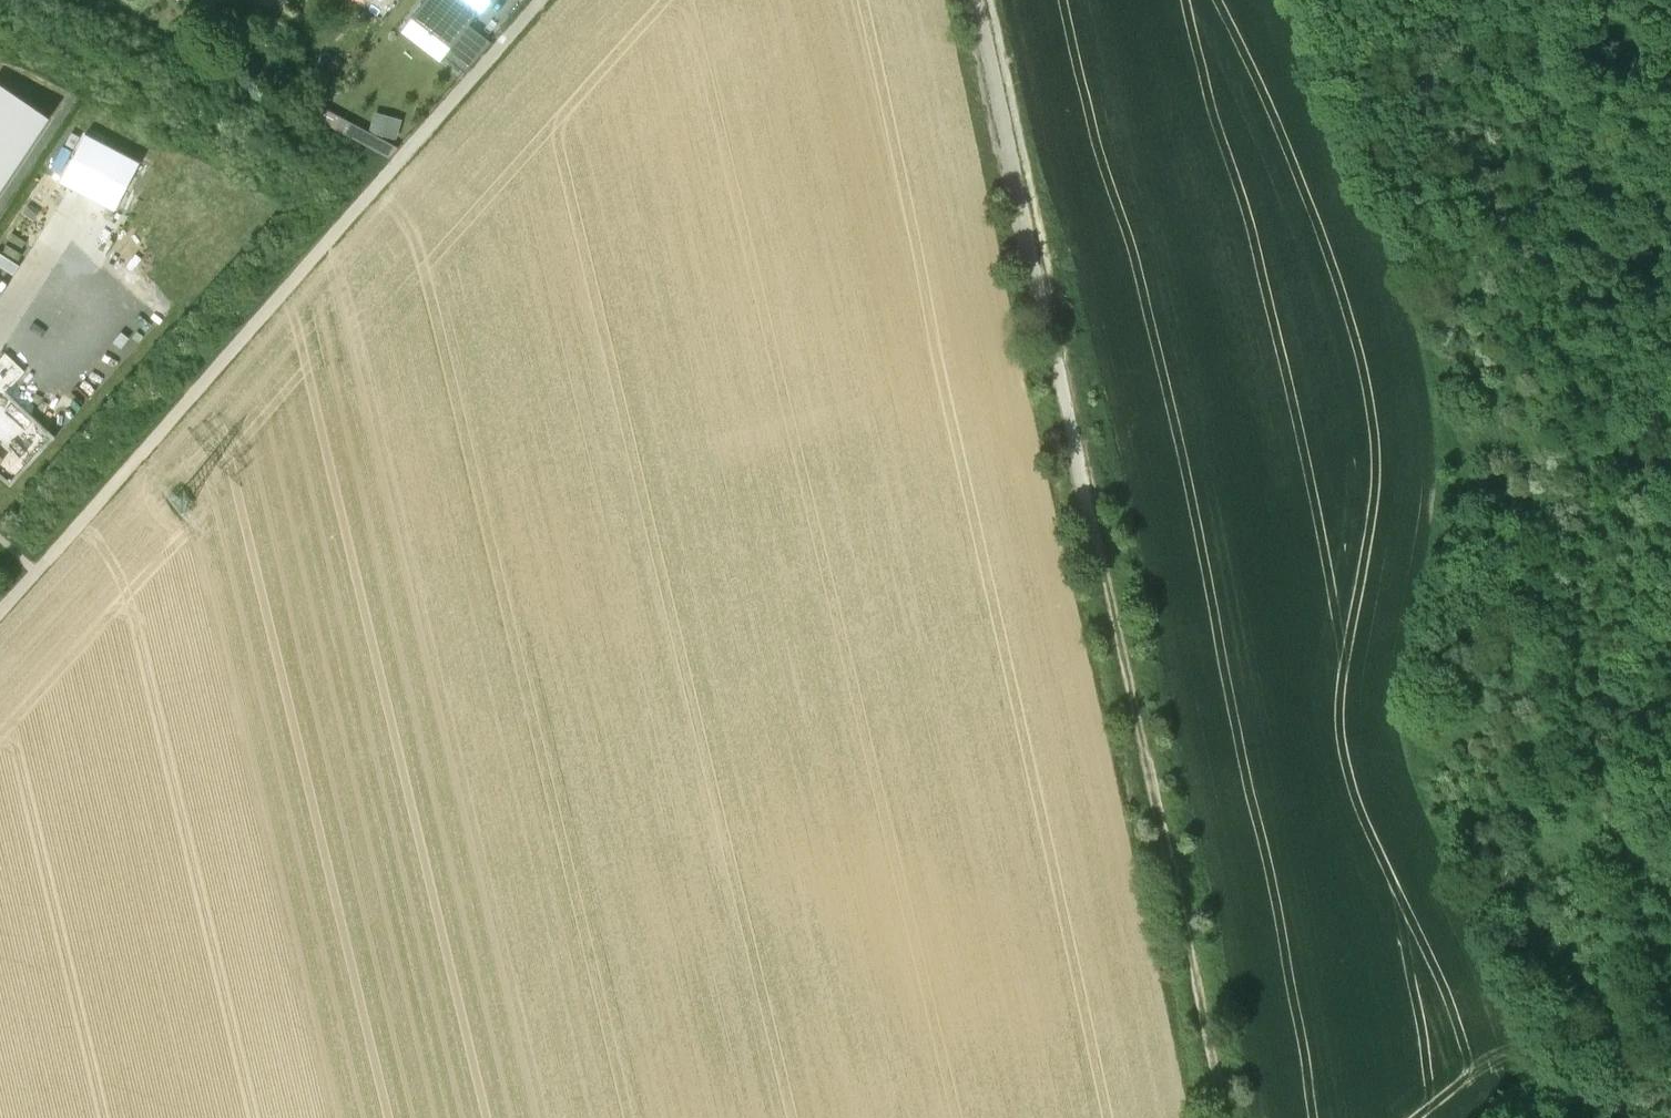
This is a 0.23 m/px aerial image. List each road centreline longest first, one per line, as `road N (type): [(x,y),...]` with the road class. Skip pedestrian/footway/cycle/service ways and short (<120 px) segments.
road 1 (track): [(975,0),(1147,801),(1225,1117)]
road 2 (track): [(0,614),(539,0)]

